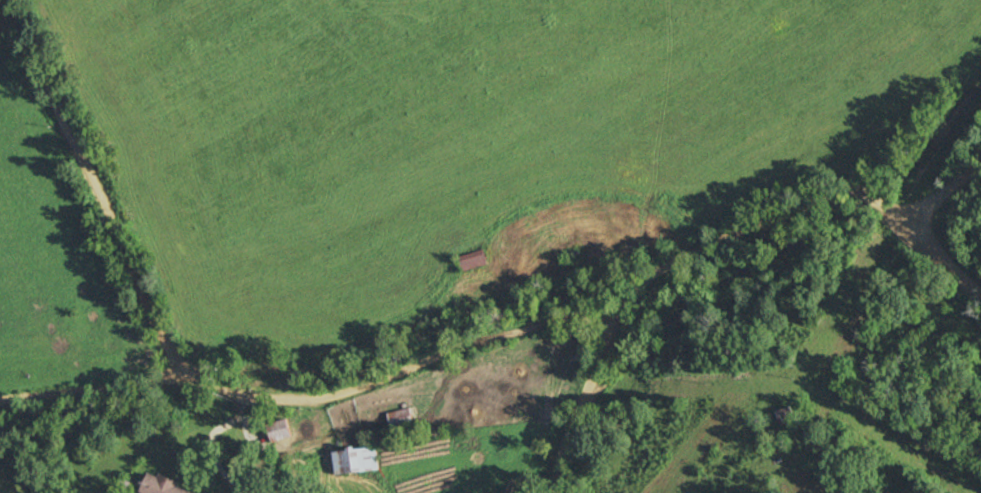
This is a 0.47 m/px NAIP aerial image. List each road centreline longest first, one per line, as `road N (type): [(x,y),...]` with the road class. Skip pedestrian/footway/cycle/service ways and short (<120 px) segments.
road 1 (residential): [(622,322),(504,334),(324,405),(243,397),(187,376),(0,414)]
road 2 (residential): [(564,492),(622,322),(655,310),(748,242),(824,215),(878,207),(919,232)]
road 3 (residential): [(187,376),(71,141),(0,27)]

